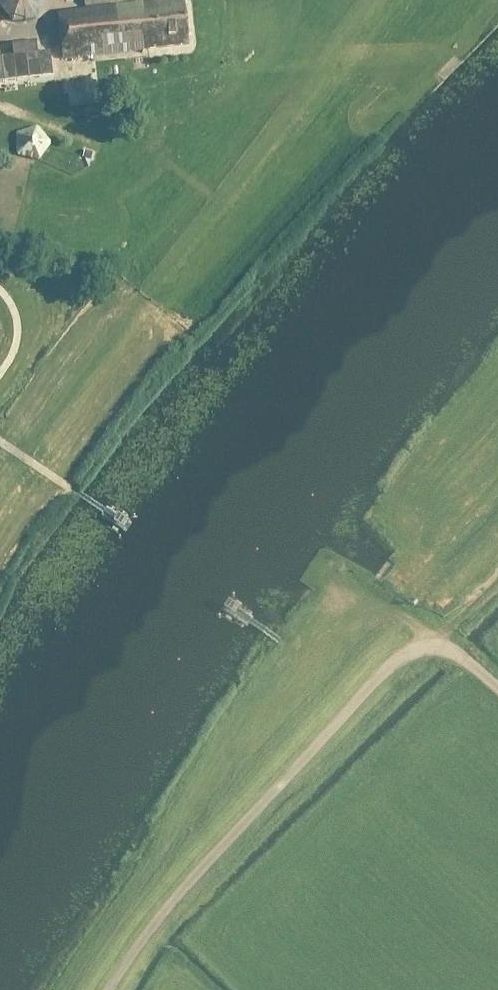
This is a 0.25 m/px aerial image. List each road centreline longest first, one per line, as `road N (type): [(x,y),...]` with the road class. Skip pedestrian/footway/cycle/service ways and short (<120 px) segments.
road 1 (unclassified): [(100,989),(155,902),(381,655),(416,632),(437,632)]

